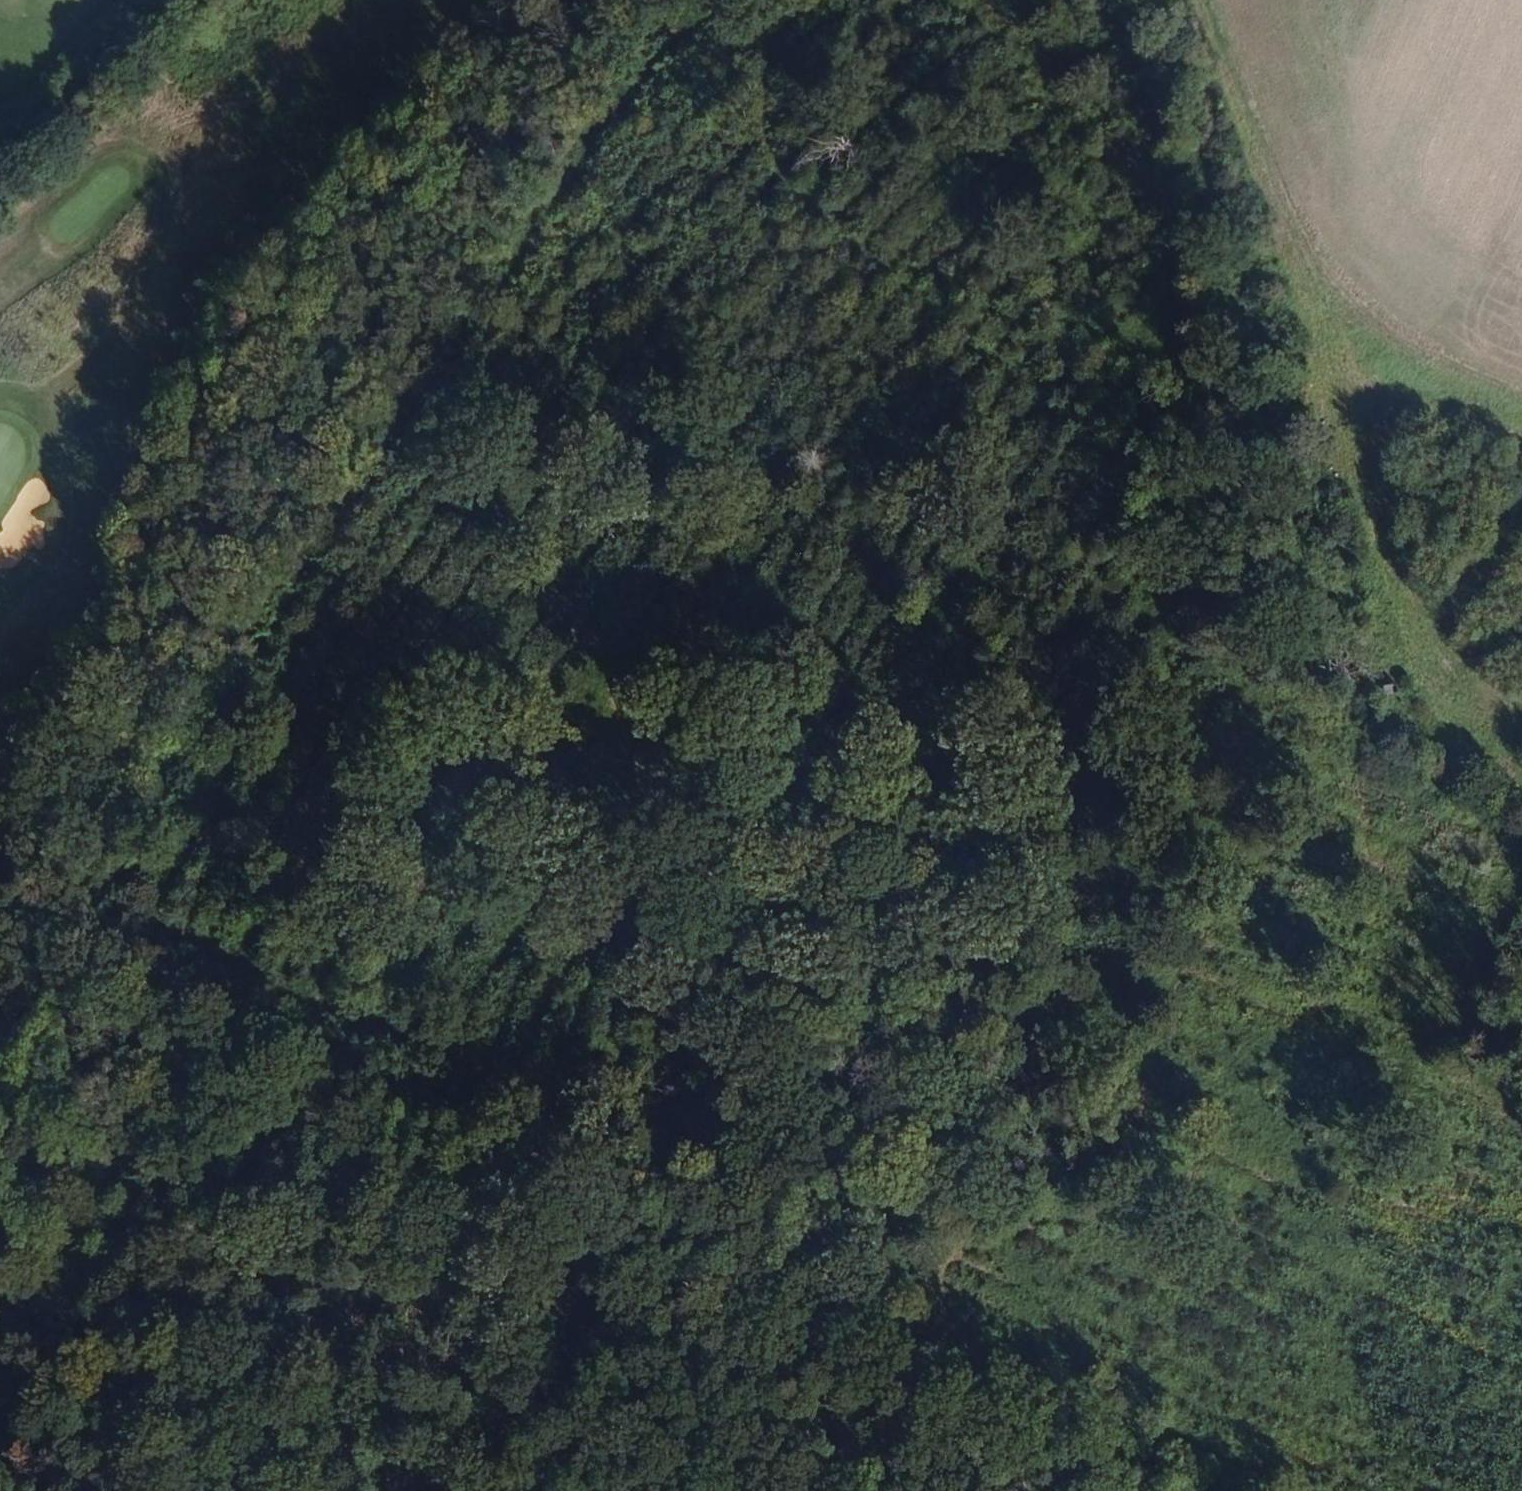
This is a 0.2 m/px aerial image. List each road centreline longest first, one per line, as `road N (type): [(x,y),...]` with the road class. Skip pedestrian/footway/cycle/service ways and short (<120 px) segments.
road 1 (track): [(1239,1490),(608,1190)]
road 2 (track): [(180,0),(0,166)]

